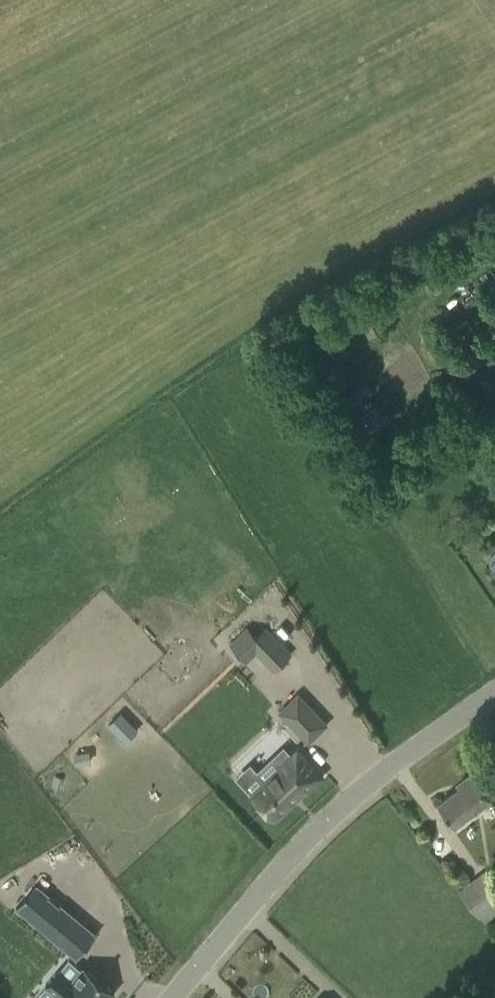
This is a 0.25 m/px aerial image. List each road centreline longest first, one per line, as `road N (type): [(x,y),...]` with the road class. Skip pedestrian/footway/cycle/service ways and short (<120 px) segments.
road 1 (unclassified): [(172,997),(298,848),(494,692)]

